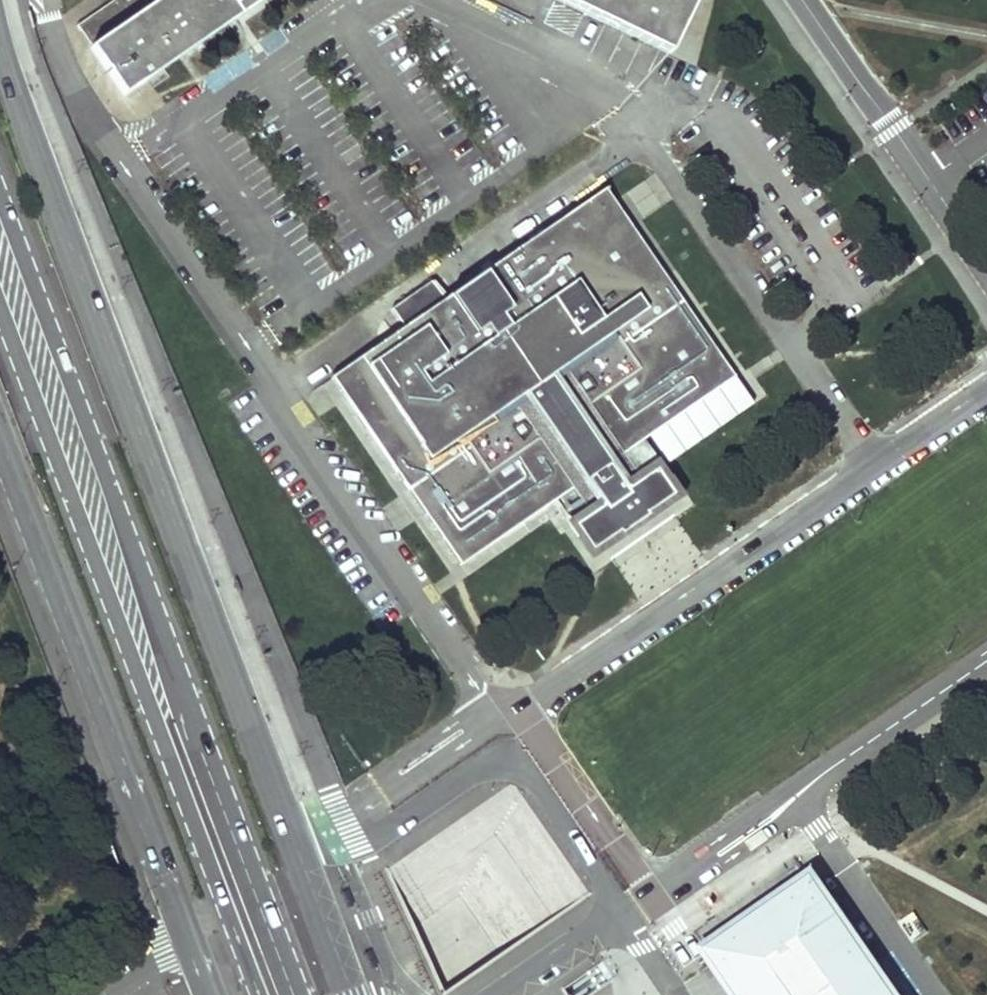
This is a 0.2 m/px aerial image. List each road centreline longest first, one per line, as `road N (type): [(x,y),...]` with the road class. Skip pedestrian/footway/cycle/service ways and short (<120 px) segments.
road 1 (primary): [(293,994),(0,206)]
road 2 (unclassified): [(285,816),(0,45)]
road 3 (primary): [(0,312),(261,994)]
road 4 (residential): [(117,160),(505,717)]
road 5 (residential): [(876,464),(681,175),(615,96),(433,0)]
road 6 (unclassified): [(0,451),(212,994)]
road 7 (residential): [(876,464),(505,717)]
road 8 (residential): [(616,909),(986,661)]
road 9 (residential): [(616,909),(545,795),(507,763),(398,816),(341,828)]
road 10 (residential): [(361,0),(117,160)]
road 11 (residential): [(927,178),(803,0)]
road 12 (residential): [(505,717),(467,729),(380,788),(341,828)]
road 13 (residential): [(48,0),(80,100),(117,160)]
road 14 (residential): [(351,994),(294,843)]
road 15 (residential): [(506,994),(603,931),(616,909)]
road 16 (residential): [(986,390),(876,464)]

